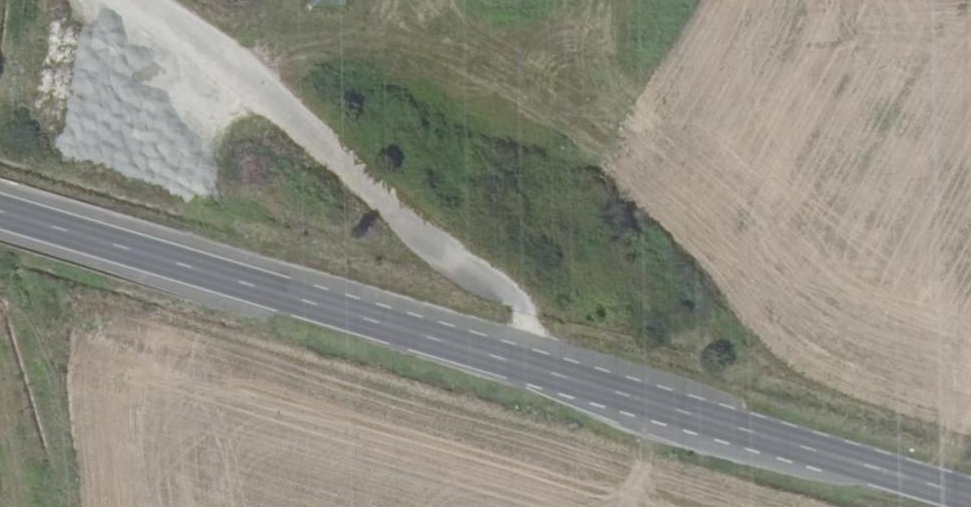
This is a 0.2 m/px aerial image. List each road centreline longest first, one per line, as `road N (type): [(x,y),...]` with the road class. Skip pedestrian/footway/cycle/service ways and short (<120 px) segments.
road 1 (primary): [(970,498),(0,213)]
road 2 (track): [(536,370),(510,299),(349,161),(123,0)]

